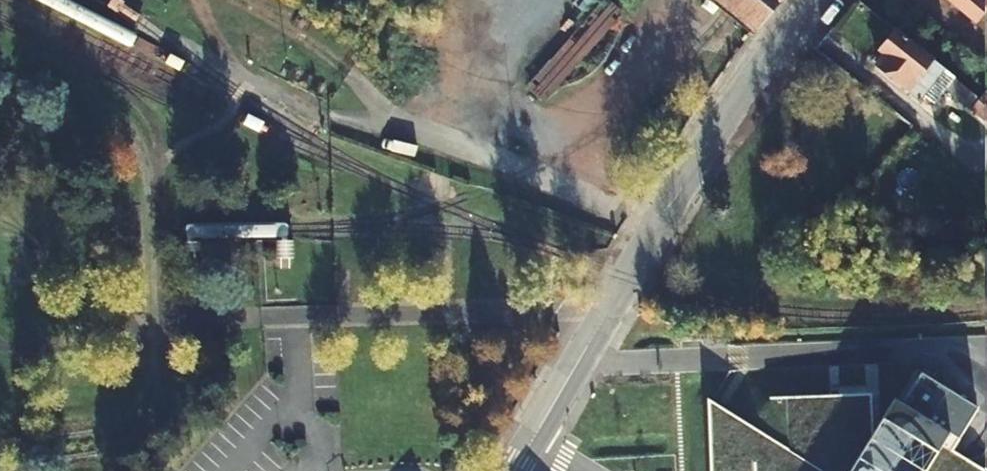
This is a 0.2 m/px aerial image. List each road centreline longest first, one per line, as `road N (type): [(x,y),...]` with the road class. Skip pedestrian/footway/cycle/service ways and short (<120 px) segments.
road 1 (tertiary): [(513,470),(708,144),(807,0)]

